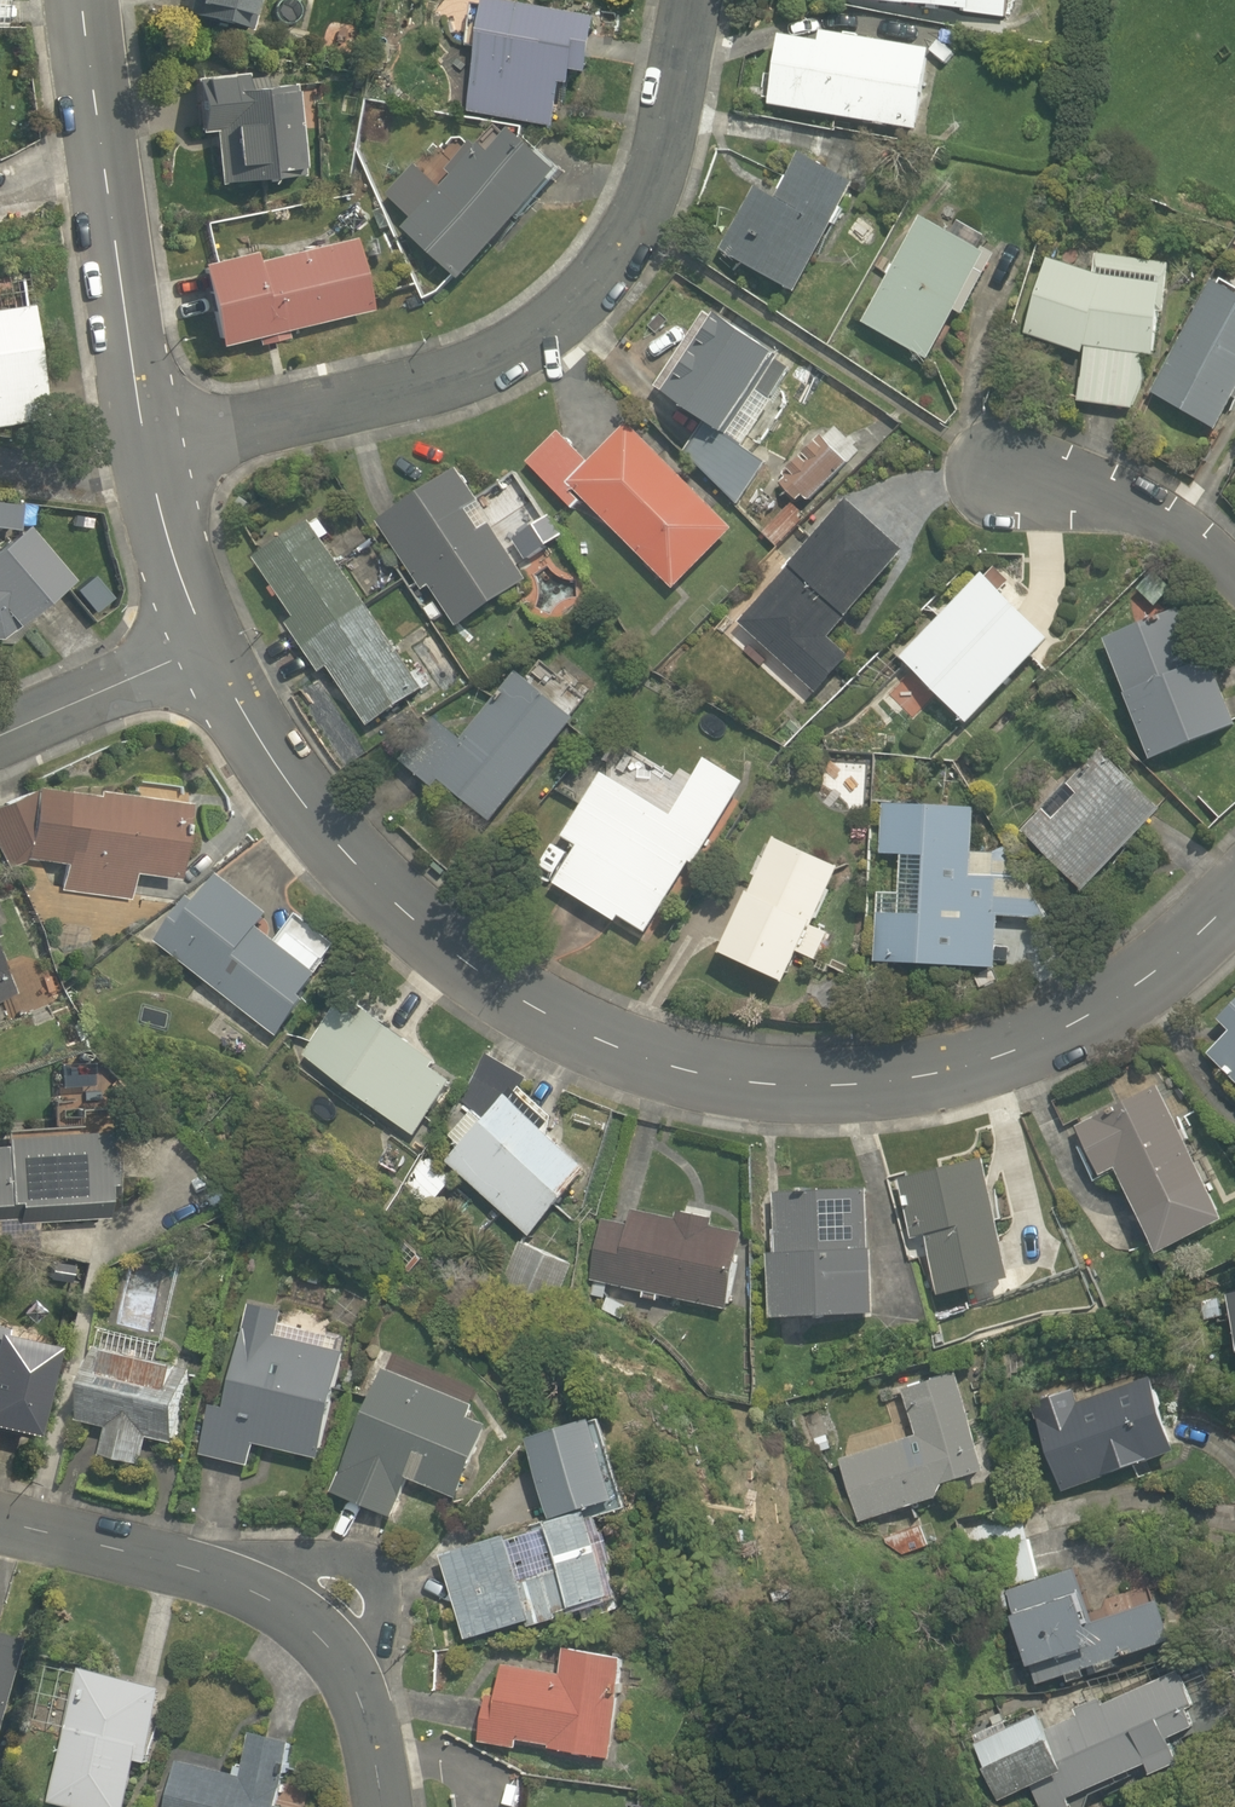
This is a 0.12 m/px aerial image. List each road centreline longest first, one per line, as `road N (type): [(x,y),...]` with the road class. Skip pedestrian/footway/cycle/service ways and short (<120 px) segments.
road 1 (tertiary): [(208,645),(315,819),(404,912),(525,1003),(686,1070),(832,1086),(952,1071),(1021,1050),(1148,985),(1234,897)]
road 2 (residential): [(143,438),(389,404),(482,372),(576,316),(648,213),(685,127),(713,0)]
road 3 (tertiary): [(82,0),(143,438)]
road 4 (residential): [(1234,576),(1119,510),(981,480)]
road 5 (residential): [(247,1588),(298,1556),(372,1564),(385,1593),(381,1627),(375,1649),(350,1677)]
road 6 (residential): [(247,1588),(0,1521)]
road 7 (residential): [(208,645),(0,736)]
road 8 (tertiary): [(143,438),(208,645)]
road 9 (residential): [(350,1677),(302,1620),(247,1588)]
road 10 (residential): [(383,1806),(350,1677)]

